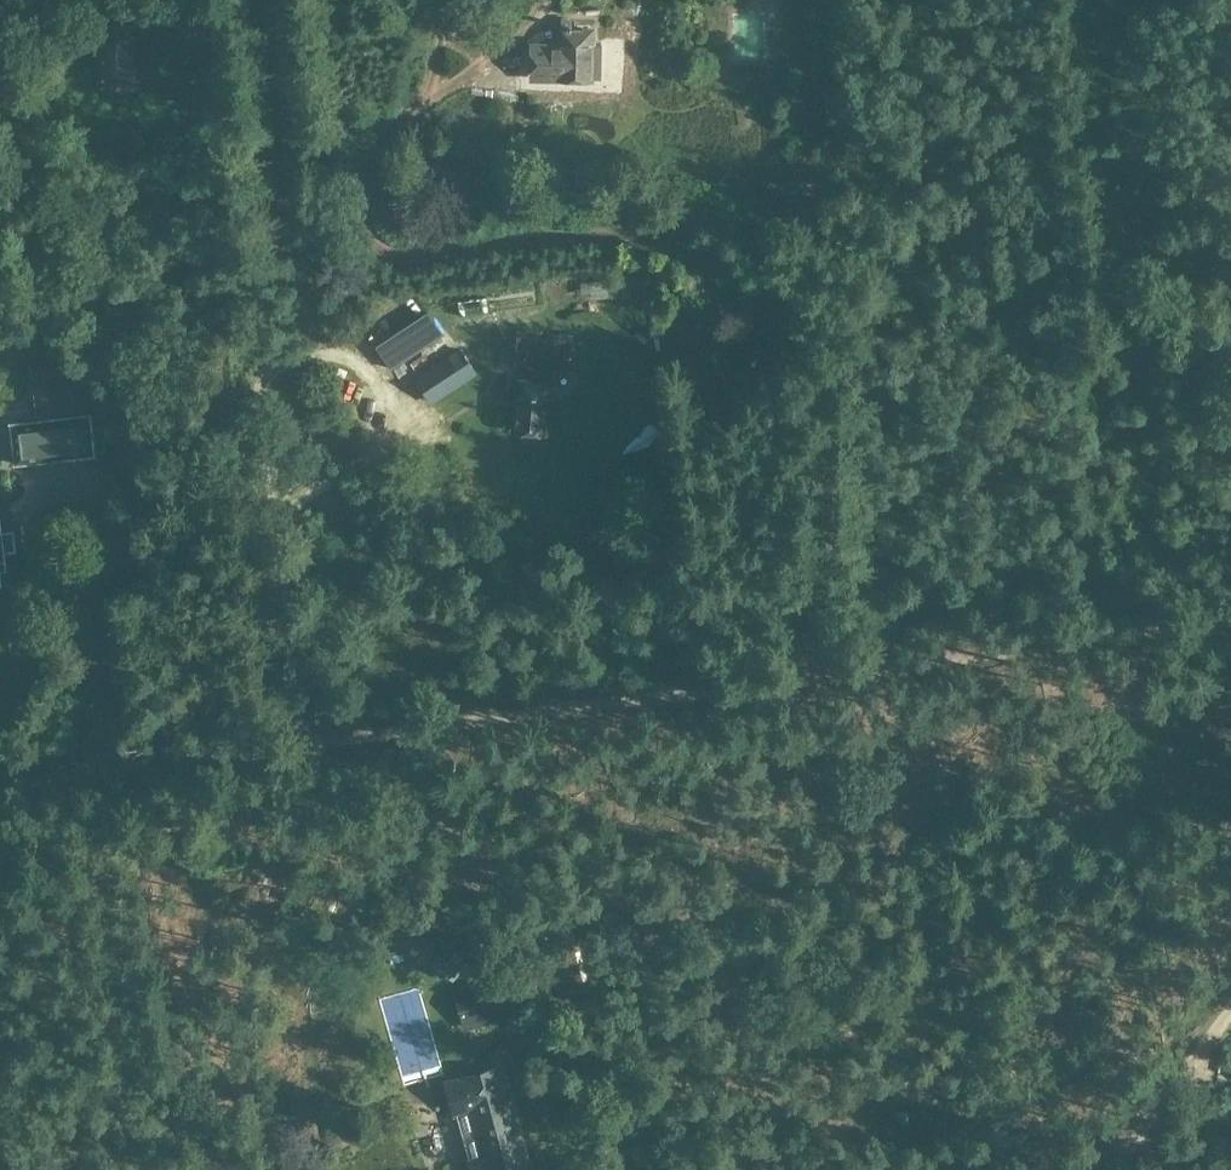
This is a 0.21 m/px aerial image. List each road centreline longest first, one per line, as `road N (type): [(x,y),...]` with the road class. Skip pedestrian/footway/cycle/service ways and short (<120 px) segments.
road 1 (unclassified): [(1230,617),(0,784)]
road 2 (unclassified): [(1114,1169),(1219,1027)]

